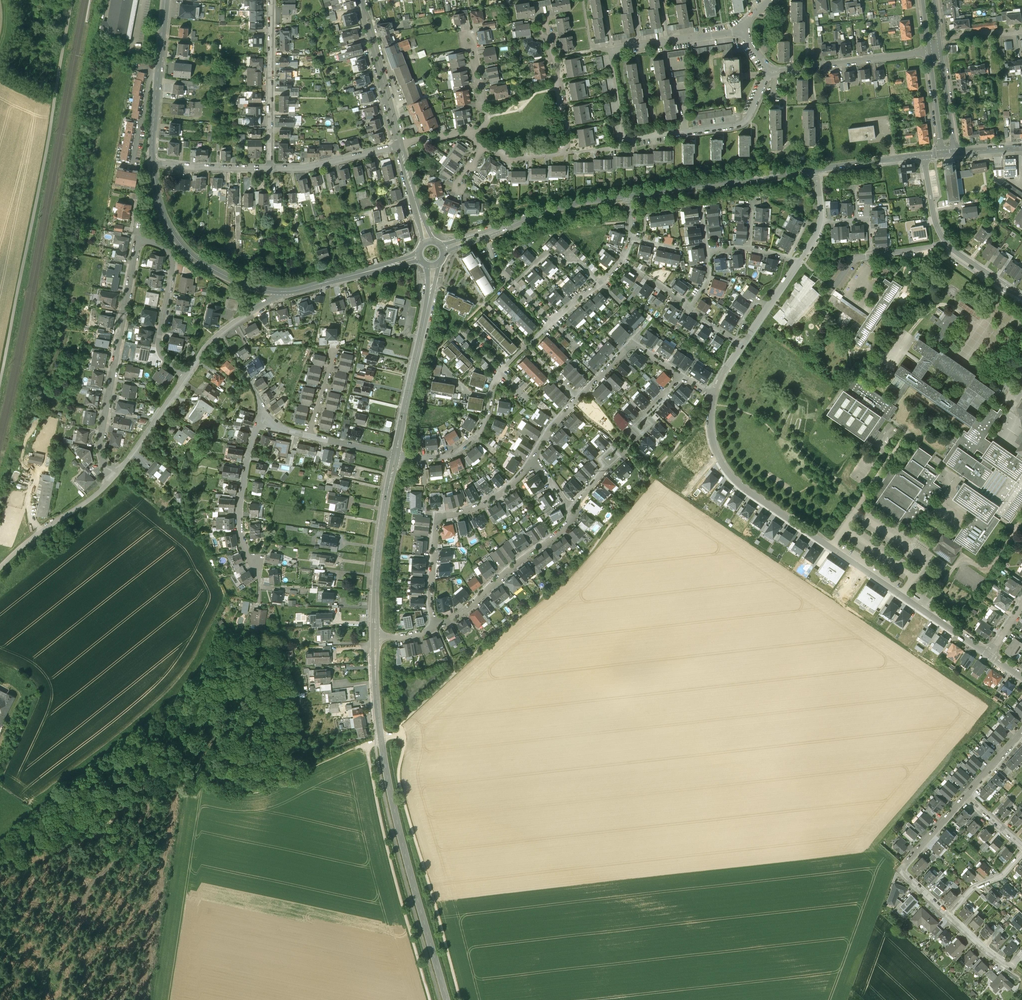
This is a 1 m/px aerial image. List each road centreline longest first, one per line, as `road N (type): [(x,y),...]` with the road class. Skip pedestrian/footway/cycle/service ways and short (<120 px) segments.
road 1 (residential): [(741,28),(609,49),(623,141),(741,124),(768,72)]
road 2 (residential): [(713,395),(711,437),(739,485),(989,655)]
road 3 (track): [(0,855),(74,824),(137,783),(259,792),(366,745)]
road 4 (track): [(0,382),(73,0)]
road 5 (secondary): [(447,999),(394,813),(375,637)]
road 6 (track): [(366,745),(430,999)]
road 7 (track): [(159,780),(111,861),(91,880),(80,911),(97,999)]
road 8 (residential): [(138,238),(101,439),(103,462),(116,472)]
road 9 (residential): [(482,151),(508,160),(559,154),(568,144),(542,17)]
road 10 (tertiary): [(815,170),(630,196)]
road 11 (secondary): [(375,637),(377,564),(395,455)]
road 12 (residential): [(436,626),(566,527),(573,511)]
road 13 (residential): [(269,168),(271,0)]
road 14 (residential): [(265,418),(251,443),(239,517),(259,577)]
road 15 (residential): [(187,371),(160,342),(171,254),(138,238)]
road 16 (secondary): [(152,162),(161,208),(180,241),(245,284)]
road 17 (secondary): [(165,0),(152,162)]
road 18 (residential): [(929,51),(768,72)]
road 19 (residential): [(966,797),(903,871),(948,916)]
road 20 (residential): [(689,308),(708,277),(708,253),(750,248),(798,263)]
road 21 (residential): [(363,0),(400,145)]
road 22 (unclassified): [(0,566),(116,472)]
road 23 (secondary): [(395,455),(426,316)]
road 24 (residential): [(484,303),(578,398)]
road 25 (residential): [(400,145),(269,168)]
road 26 (residential): [(395,455),(428,459),(459,449),(479,432),(491,396)]
road 27 (residential): [(833,288),(859,258),(945,243)]
road 28 (unclassified): [(116,472),(187,371)]

